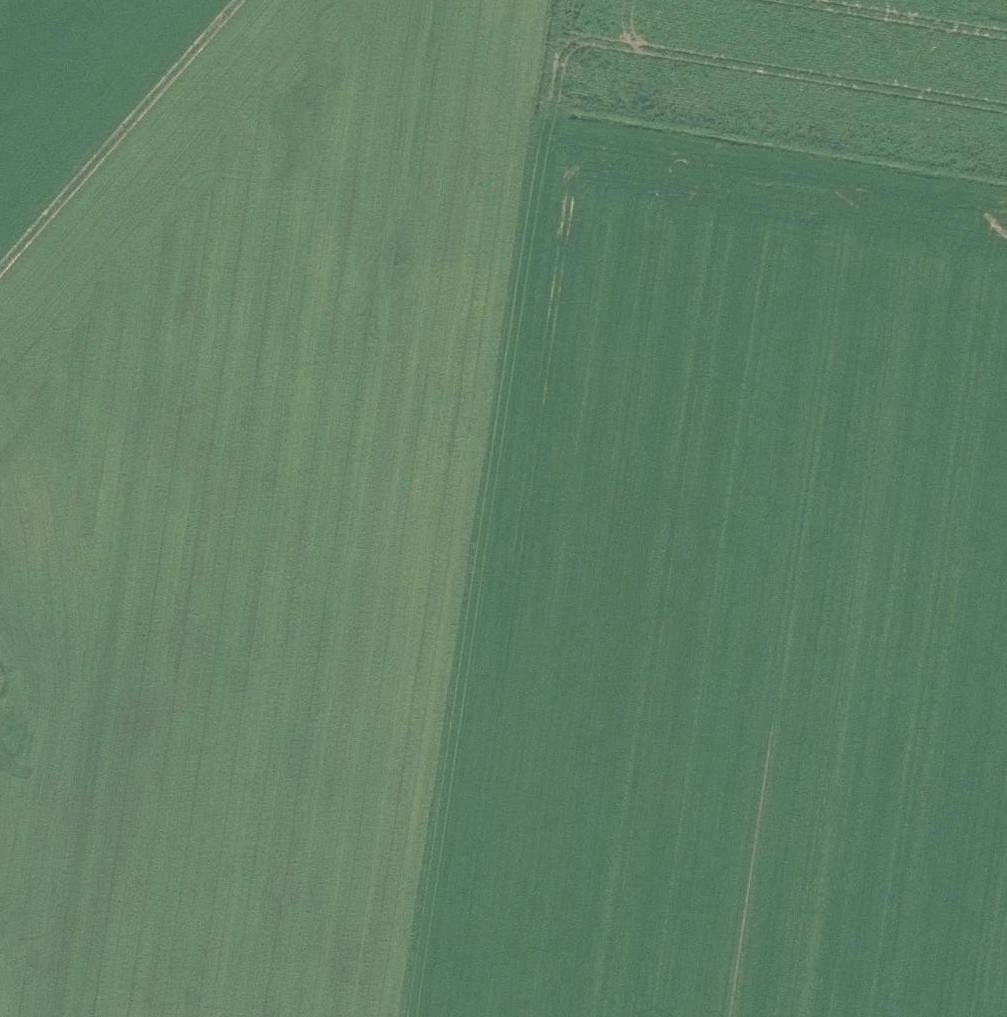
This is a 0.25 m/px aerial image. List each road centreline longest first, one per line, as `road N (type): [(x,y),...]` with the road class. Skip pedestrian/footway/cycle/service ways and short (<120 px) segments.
road 1 (track): [(0,269),(238,0)]

